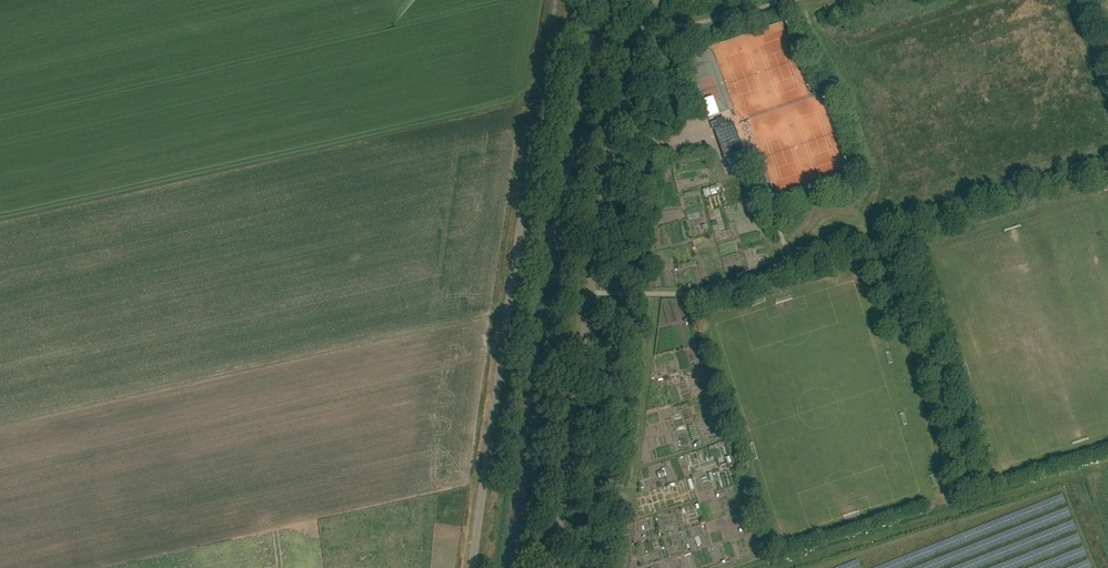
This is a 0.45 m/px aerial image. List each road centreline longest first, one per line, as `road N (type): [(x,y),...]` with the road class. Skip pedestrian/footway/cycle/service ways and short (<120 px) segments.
road 1 (unclassified): [(553,567),(602,209),(655,0)]
road 2 (unclassified): [(470,567),(557,0)]

